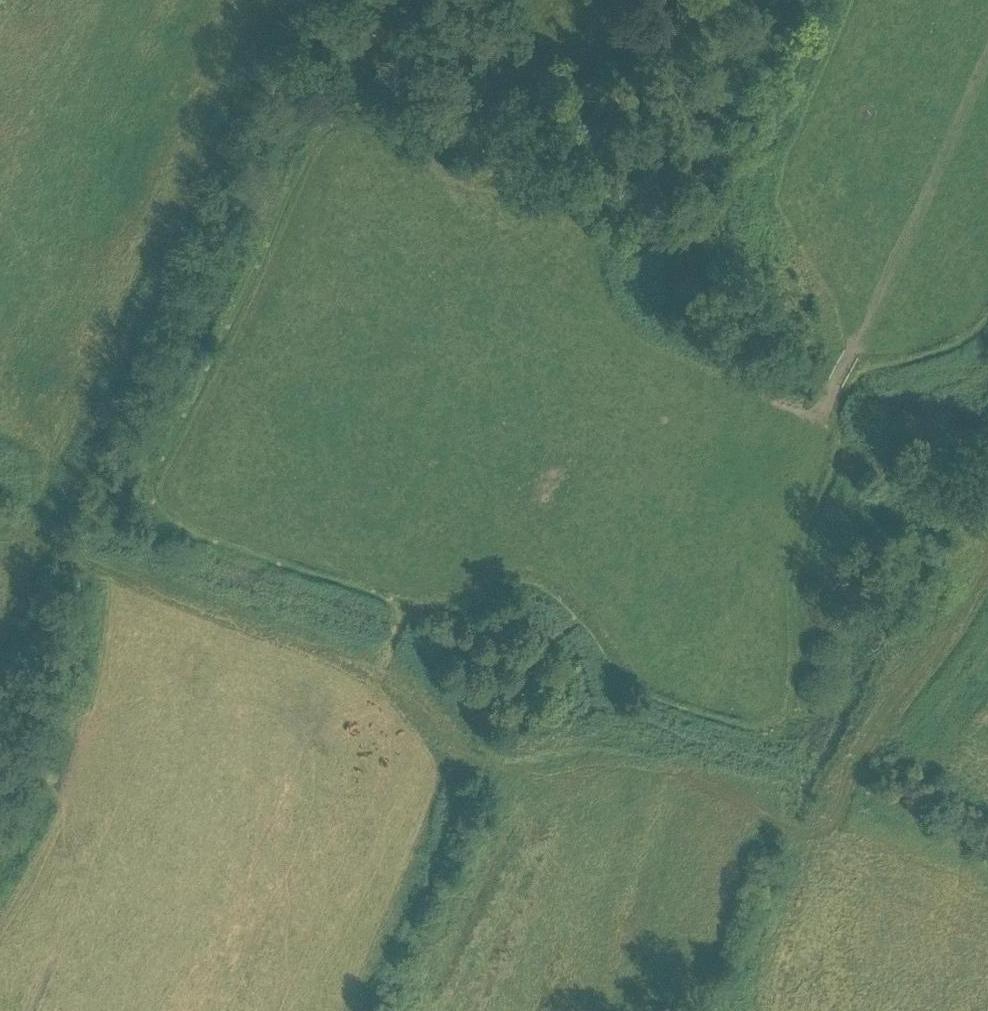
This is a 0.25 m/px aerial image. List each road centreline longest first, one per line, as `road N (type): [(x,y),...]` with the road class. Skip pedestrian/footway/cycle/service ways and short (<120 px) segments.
road 1 (track): [(987,570),(916,688),(881,711),(826,818),(805,830),(497,755),(368,670),(0,524)]

